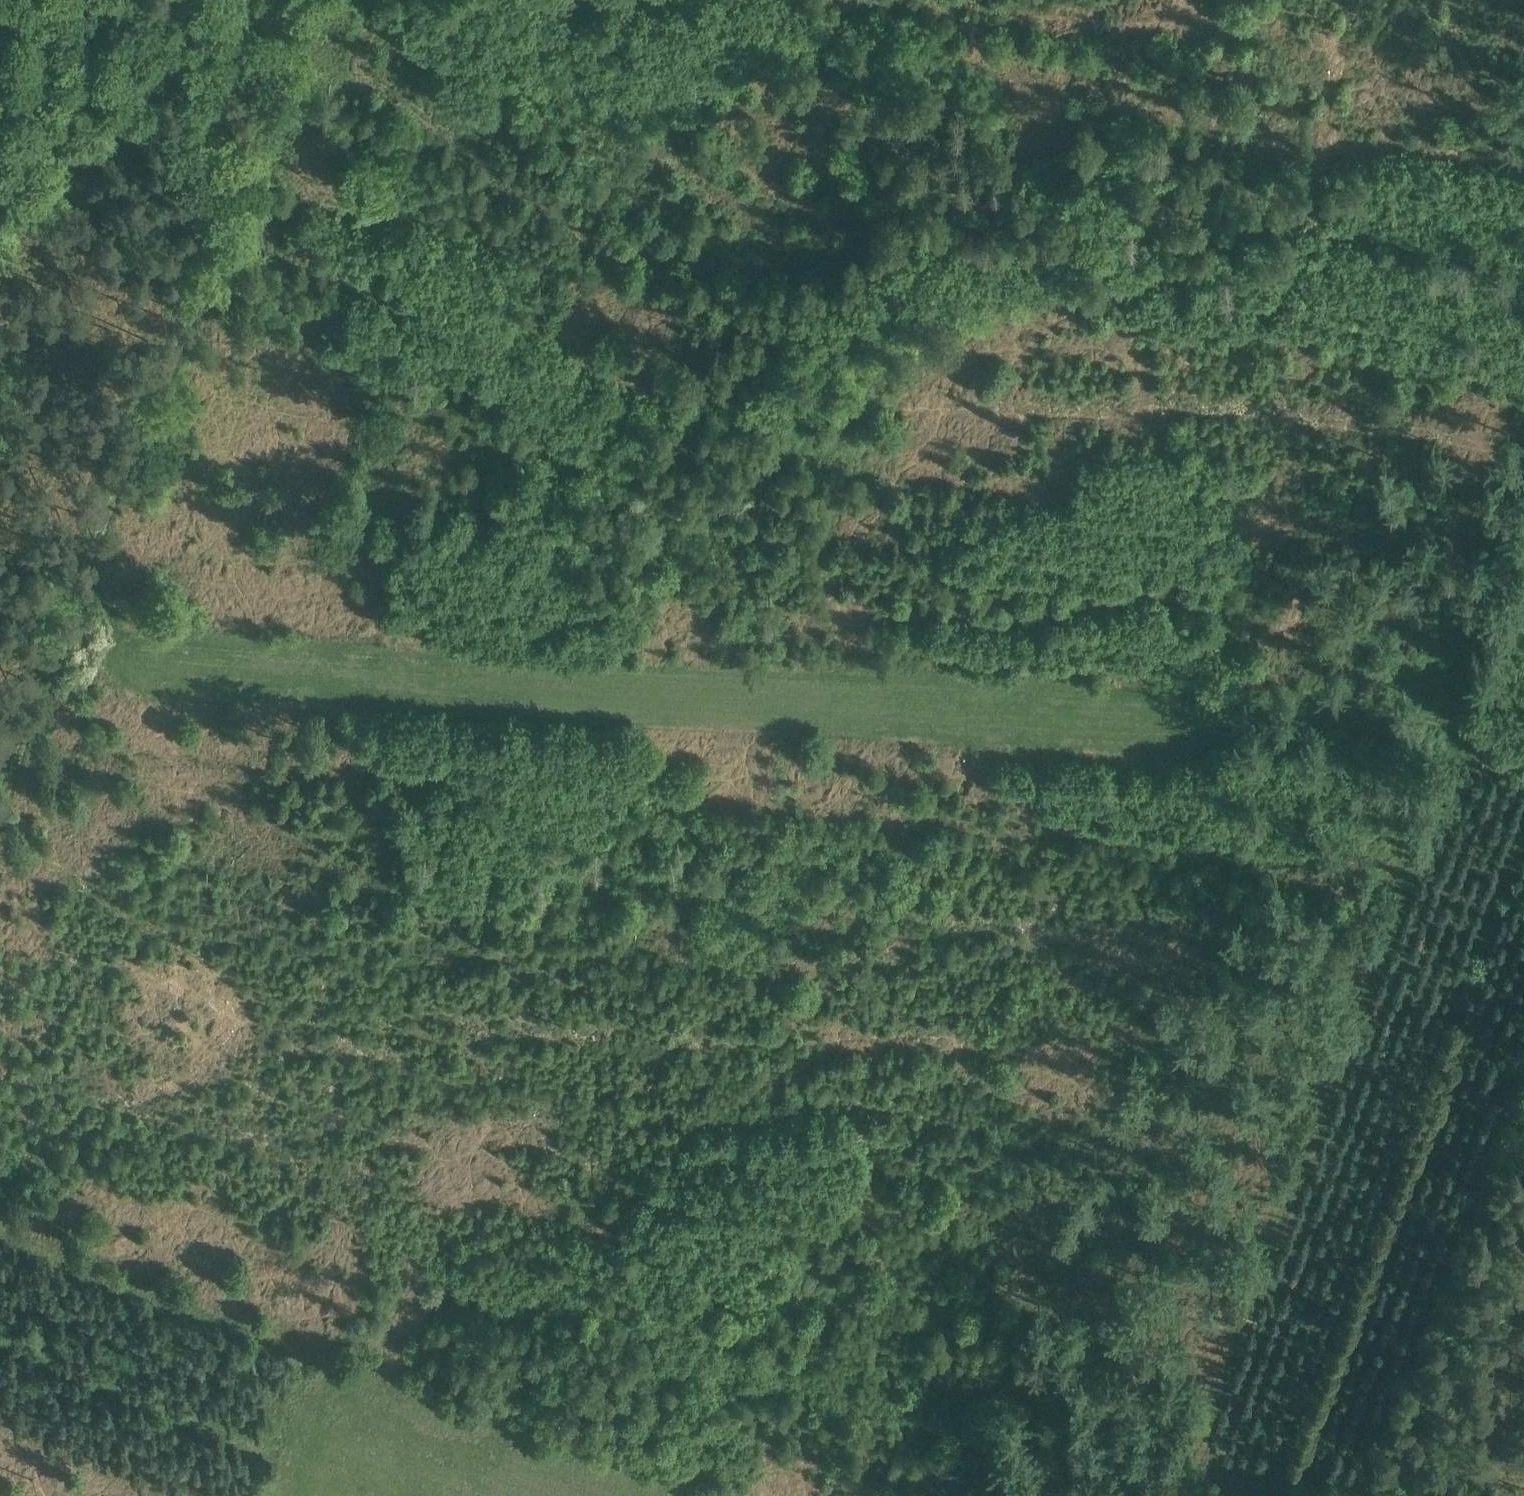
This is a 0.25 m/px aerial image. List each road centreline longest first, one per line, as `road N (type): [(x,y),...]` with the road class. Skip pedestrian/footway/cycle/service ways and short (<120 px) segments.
road 1 (track): [(0,769),(295,0)]
road 2 (track): [(1352,1495),(1523,1047)]

